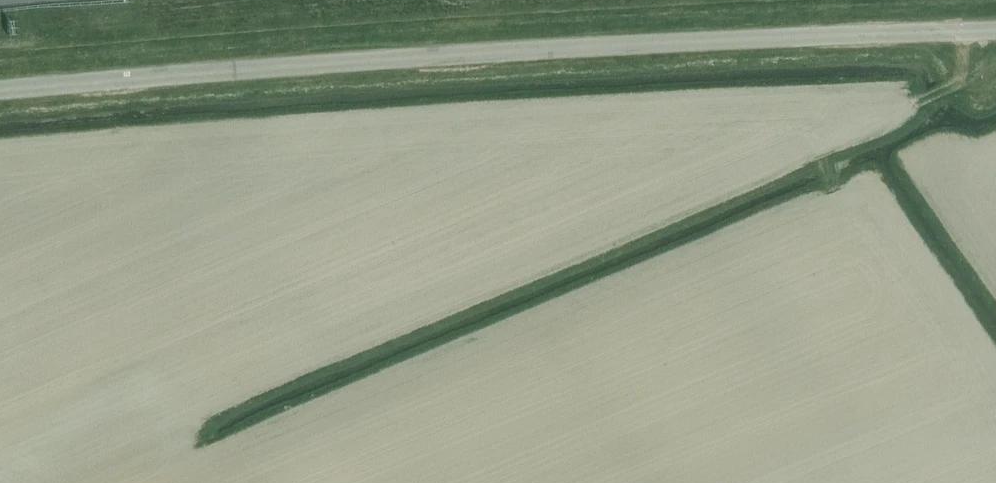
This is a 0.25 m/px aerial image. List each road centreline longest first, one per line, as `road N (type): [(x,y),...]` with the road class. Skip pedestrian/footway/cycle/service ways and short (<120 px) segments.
road 1 (unclassified): [(0,90),(418,57),(995,30)]

